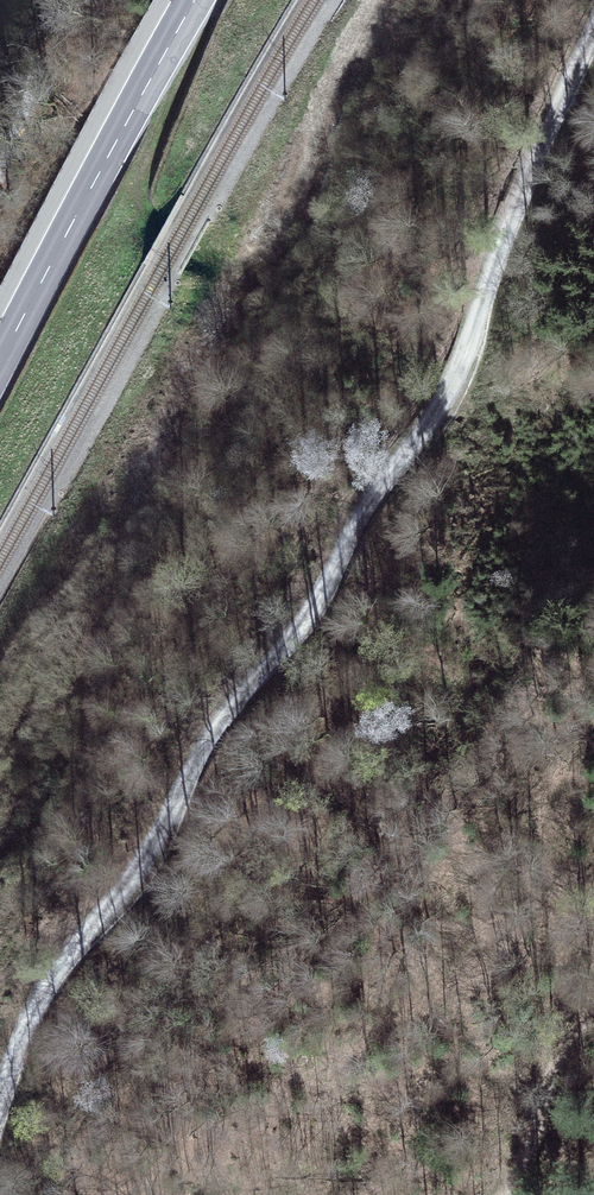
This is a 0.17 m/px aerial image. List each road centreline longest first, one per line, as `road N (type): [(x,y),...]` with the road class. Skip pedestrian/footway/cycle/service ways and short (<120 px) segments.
road 1 (track): [(0,1099),(59,967),(156,849),(204,745),(297,641),(361,498),(455,383),(558,92),(593,26)]
road 2 (primary): [(0,360),(196,0)]
road 3 (track): [(593,1017),(486,1194)]

